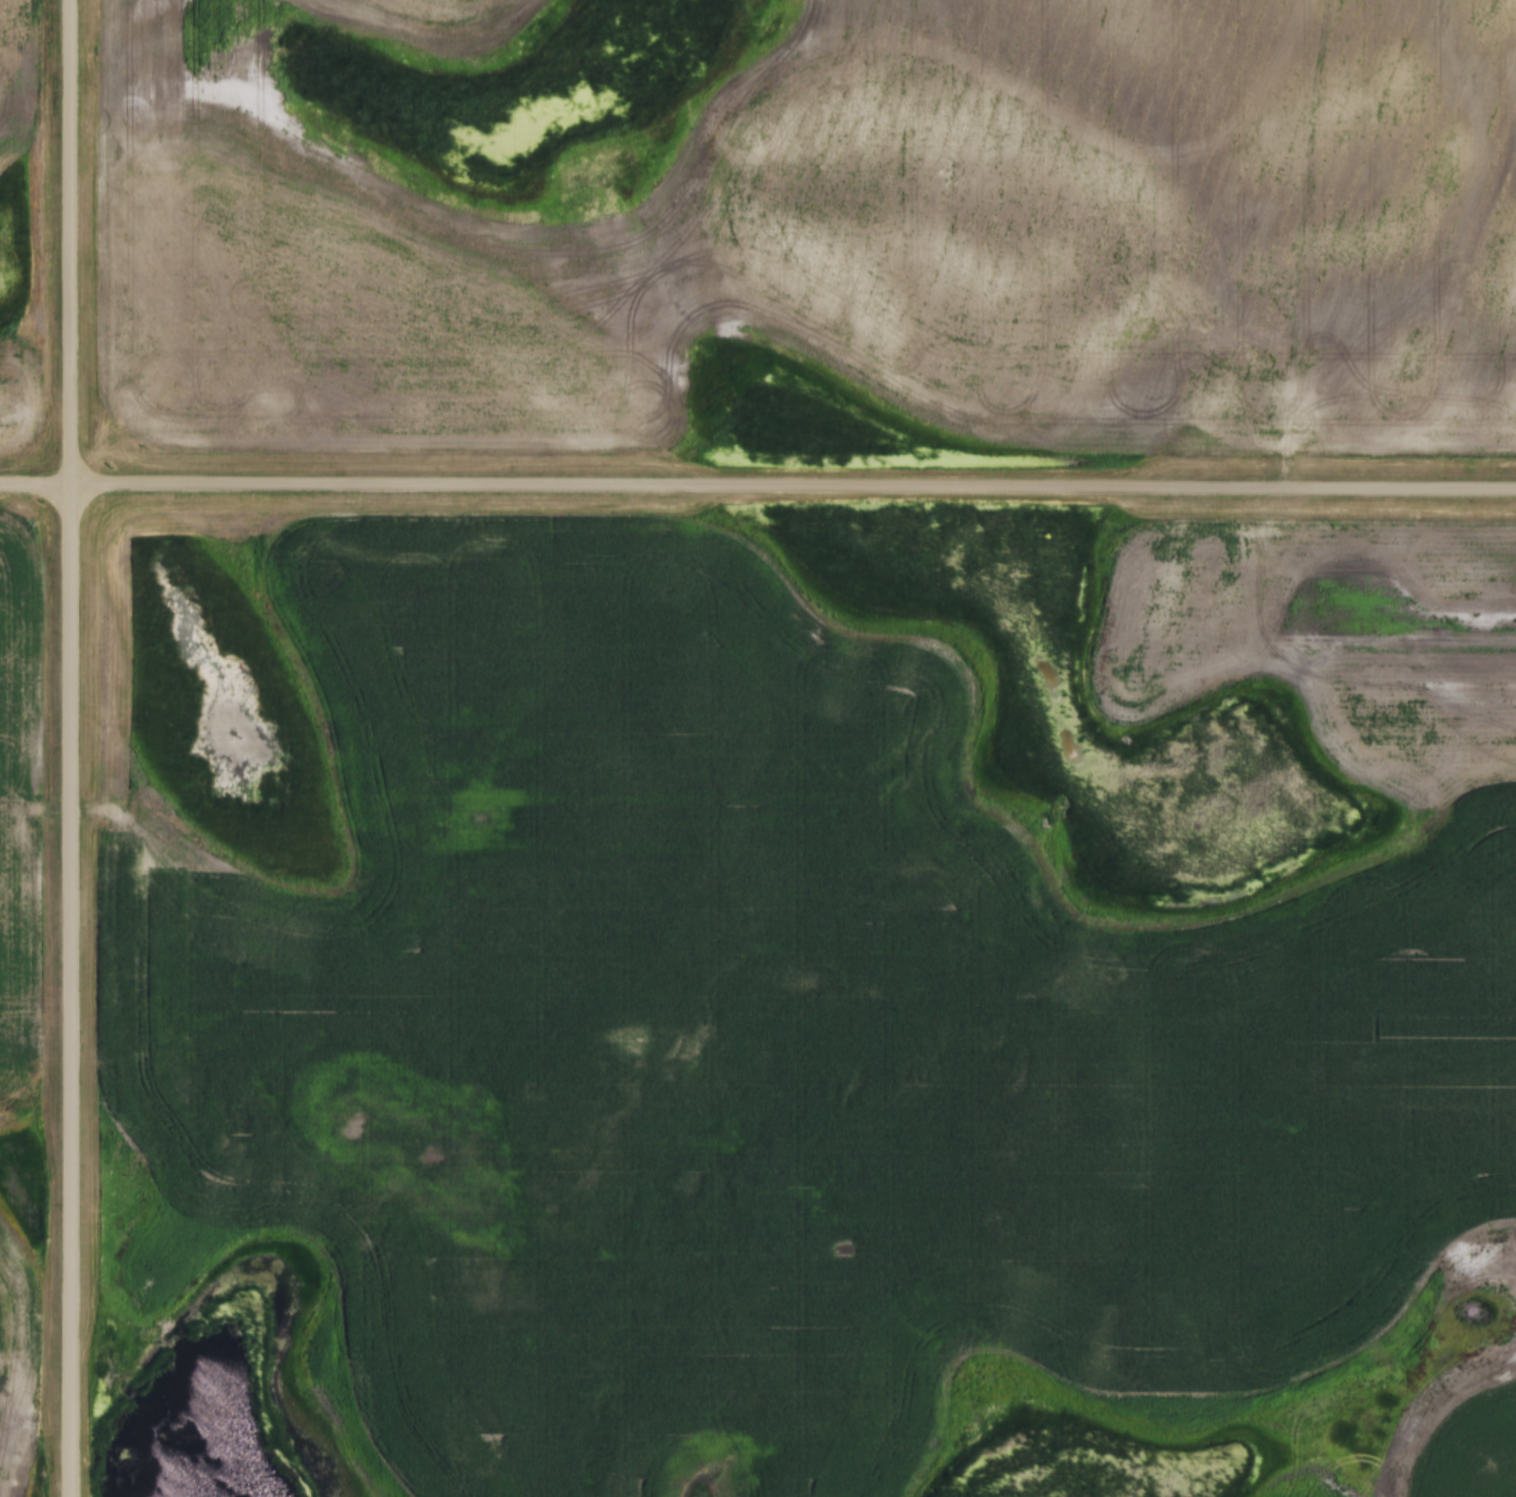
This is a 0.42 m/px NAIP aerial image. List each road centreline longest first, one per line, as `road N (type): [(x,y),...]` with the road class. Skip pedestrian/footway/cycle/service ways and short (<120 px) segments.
road 1 (residential): [(1515,486),(0,482)]
road 2 (residential): [(69,1496),(70,0)]

